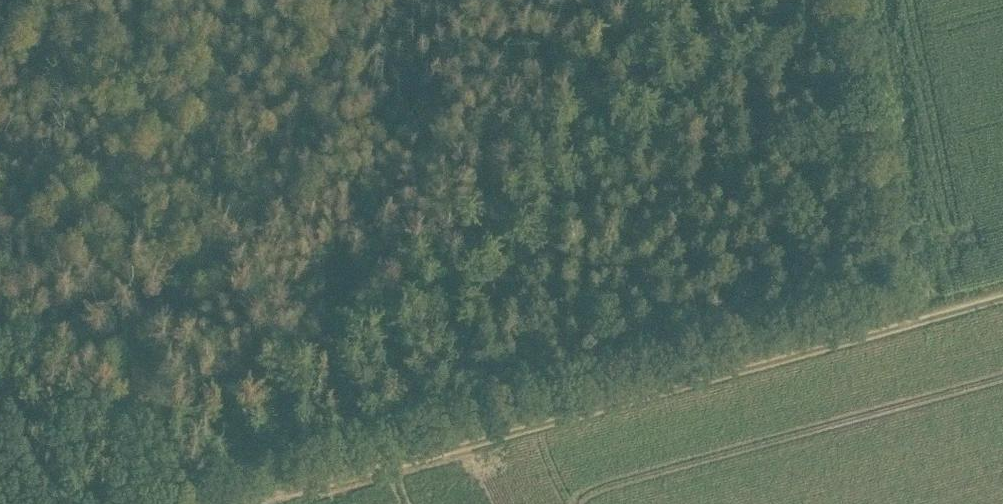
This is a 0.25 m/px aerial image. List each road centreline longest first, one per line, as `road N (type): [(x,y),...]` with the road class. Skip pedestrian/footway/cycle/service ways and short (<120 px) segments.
road 1 (track): [(254,503),(892,328)]
road 2 (track): [(399,462),(392,429),(600,151),(819,6)]
road 3 (track): [(817,0),(892,328)]

